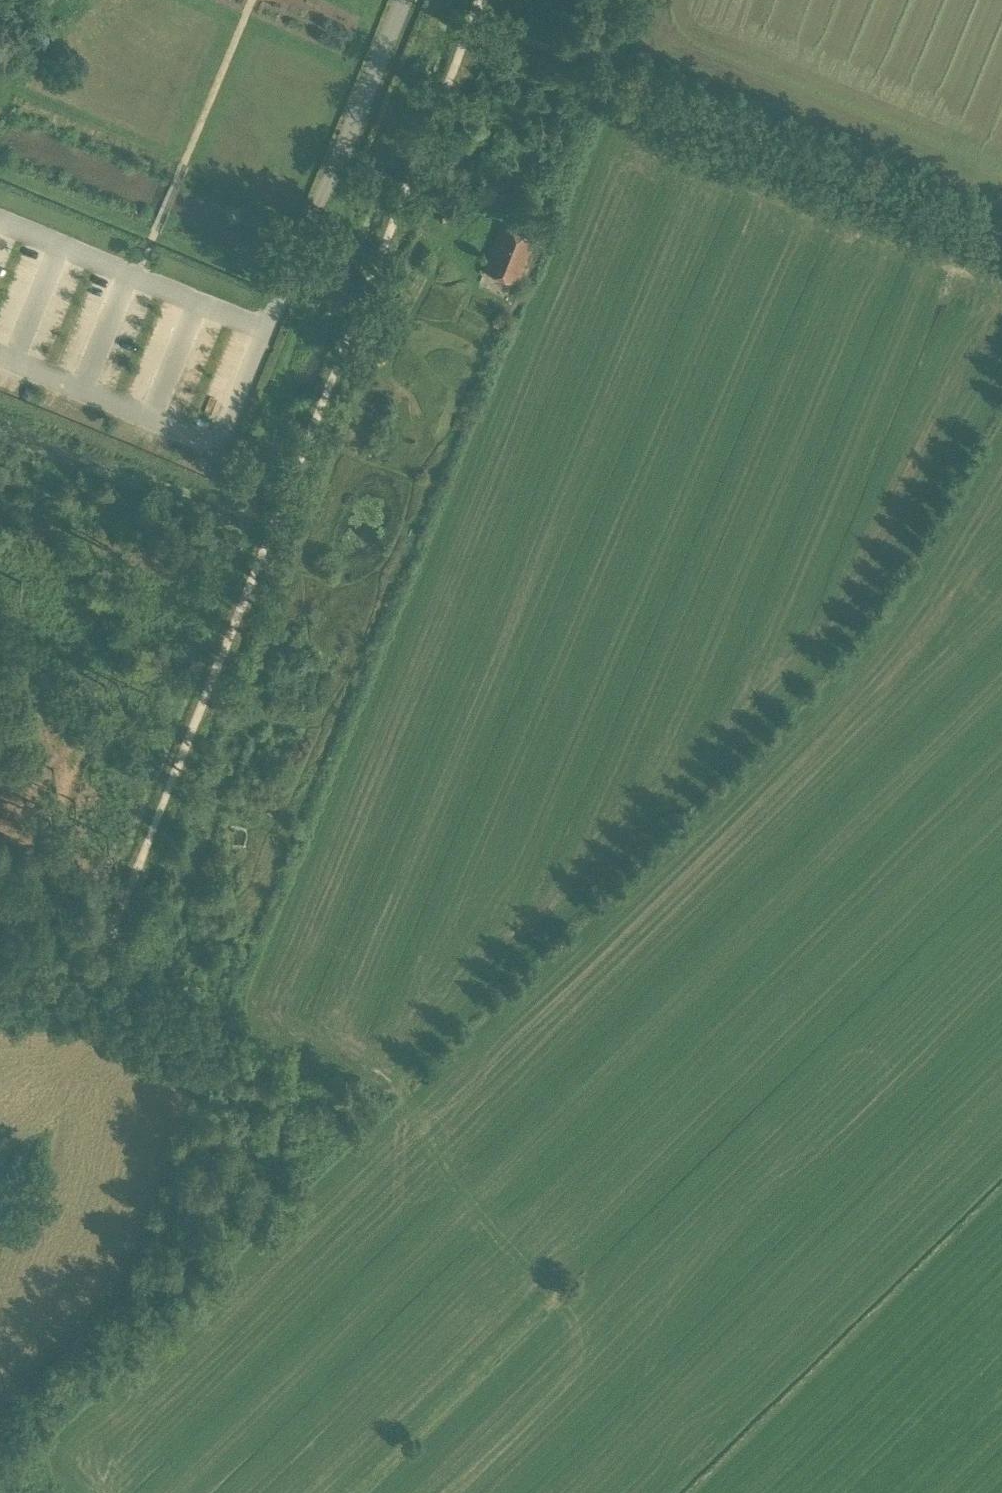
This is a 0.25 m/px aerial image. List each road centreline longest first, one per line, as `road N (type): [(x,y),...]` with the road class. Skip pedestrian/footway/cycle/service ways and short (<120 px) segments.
road 1 (track): [(578,57),(1001,233)]

